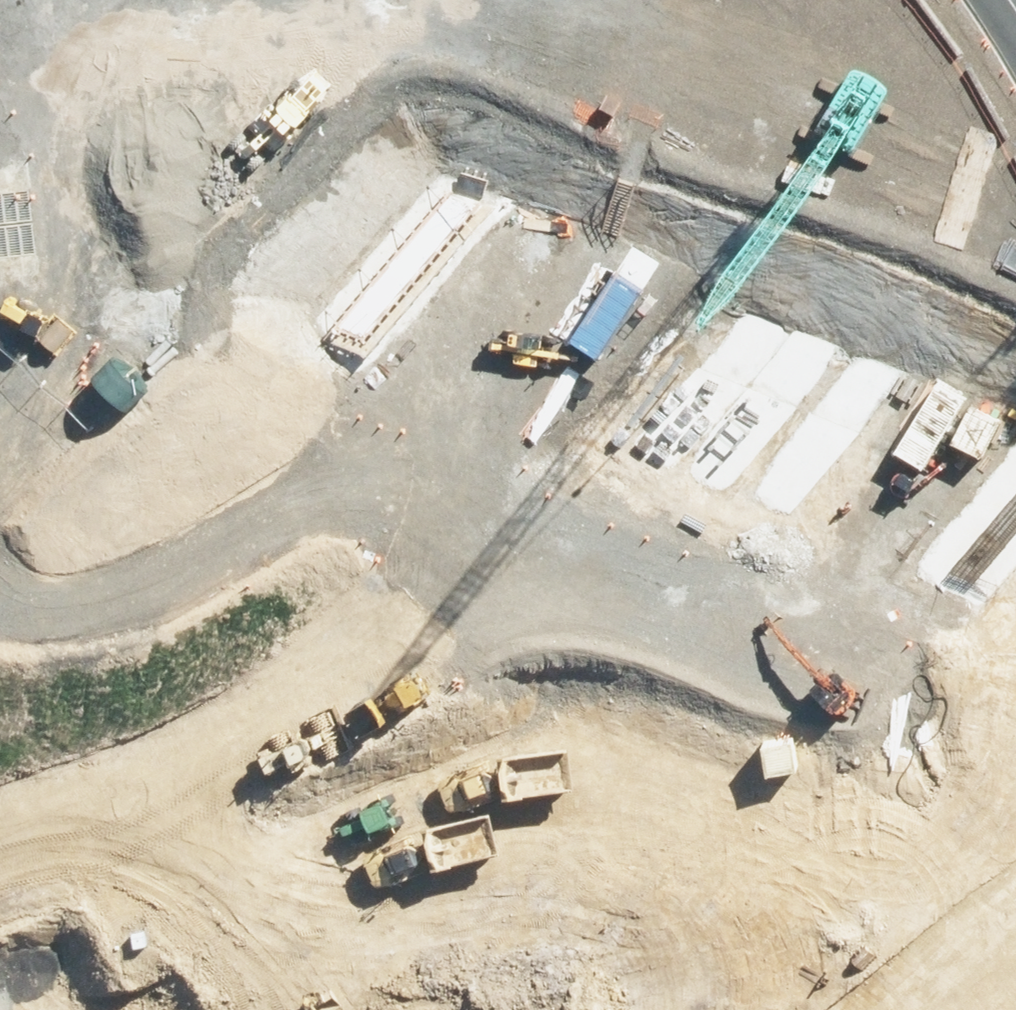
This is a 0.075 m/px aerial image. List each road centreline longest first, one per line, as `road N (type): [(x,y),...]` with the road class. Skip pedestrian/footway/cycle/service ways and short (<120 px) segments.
road 1 (trunk): [(126,1009),(516,519),(1012,0)]
road 2 (tertiary): [(175,140),(1015,480)]
road 3 (trunk): [(649,534),(256,1009)]
road 4 (trunk): [(649,534),(588,696),(344,1009)]
road 5 (trunk): [(1015,121),(649,534)]
road 6 (trunk): [(175,140),(115,273),(42,402),(0,450)]
road 7 (tertiary): [(0,76),(175,140)]

